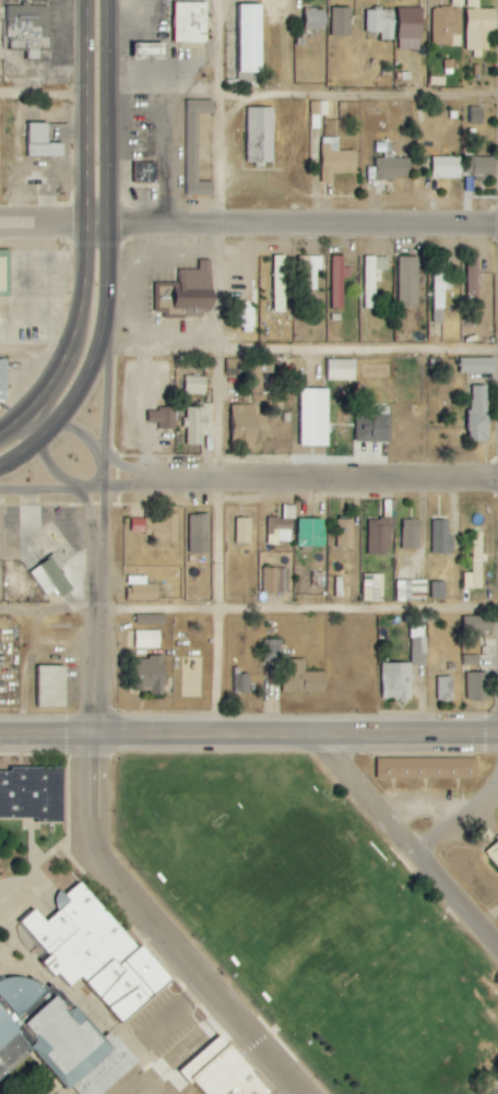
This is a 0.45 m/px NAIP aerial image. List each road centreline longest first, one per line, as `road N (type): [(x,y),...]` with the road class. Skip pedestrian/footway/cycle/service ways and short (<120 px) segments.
road 1 (tertiary): [(99,486),(93,857),(299,1093)]
road 2 (tertiary): [(497,228),(0,225)]
road 3 (secondary): [(497,732),(0,732)]
road 4 (residential): [(497,477),(155,480)]
road 5 (residential): [(497,938),(317,733)]
road 6 (trunk): [(85,0),(87,225)]
road 7 (trunk): [(108,225),(107,0)]
road 8 (trunk): [(75,397),(105,312),(108,225)]
road 9 (trunk): [(99,486),(105,312)]
road 10 (trunk): [(87,225),(80,319),(58,378)]
road 11 (trunk): [(0,492),(155,480)]
road 12 (trunk): [(28,415),(35,443),(74,490),(96,536)]

